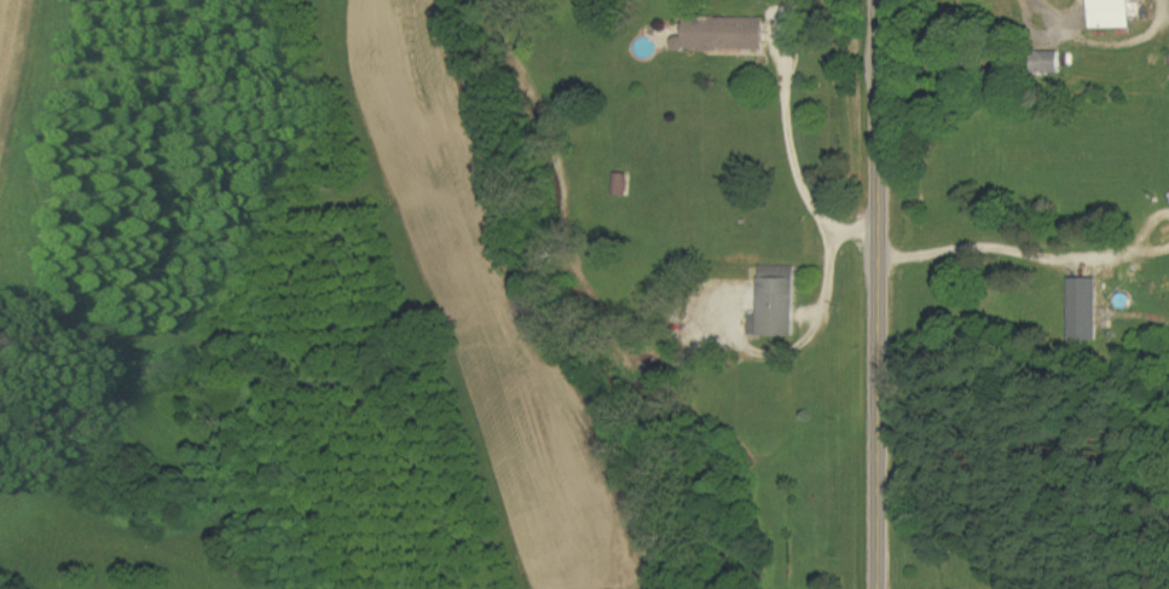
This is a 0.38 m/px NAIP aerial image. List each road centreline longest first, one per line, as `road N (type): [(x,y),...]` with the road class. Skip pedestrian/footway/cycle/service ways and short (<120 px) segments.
road 1 (secondary): [(874,588),(873,0)]

